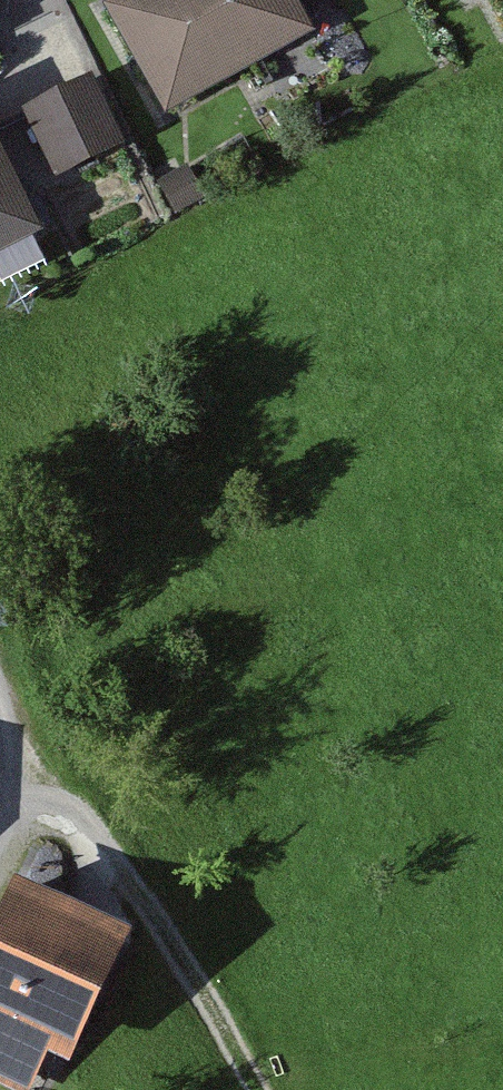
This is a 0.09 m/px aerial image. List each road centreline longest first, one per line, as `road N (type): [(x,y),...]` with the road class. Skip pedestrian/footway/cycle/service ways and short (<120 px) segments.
road 1 (track): [(250,1089),(116,855),(26,797)]
road 2 (track): [(0,833),(26,797),(0,711)]

